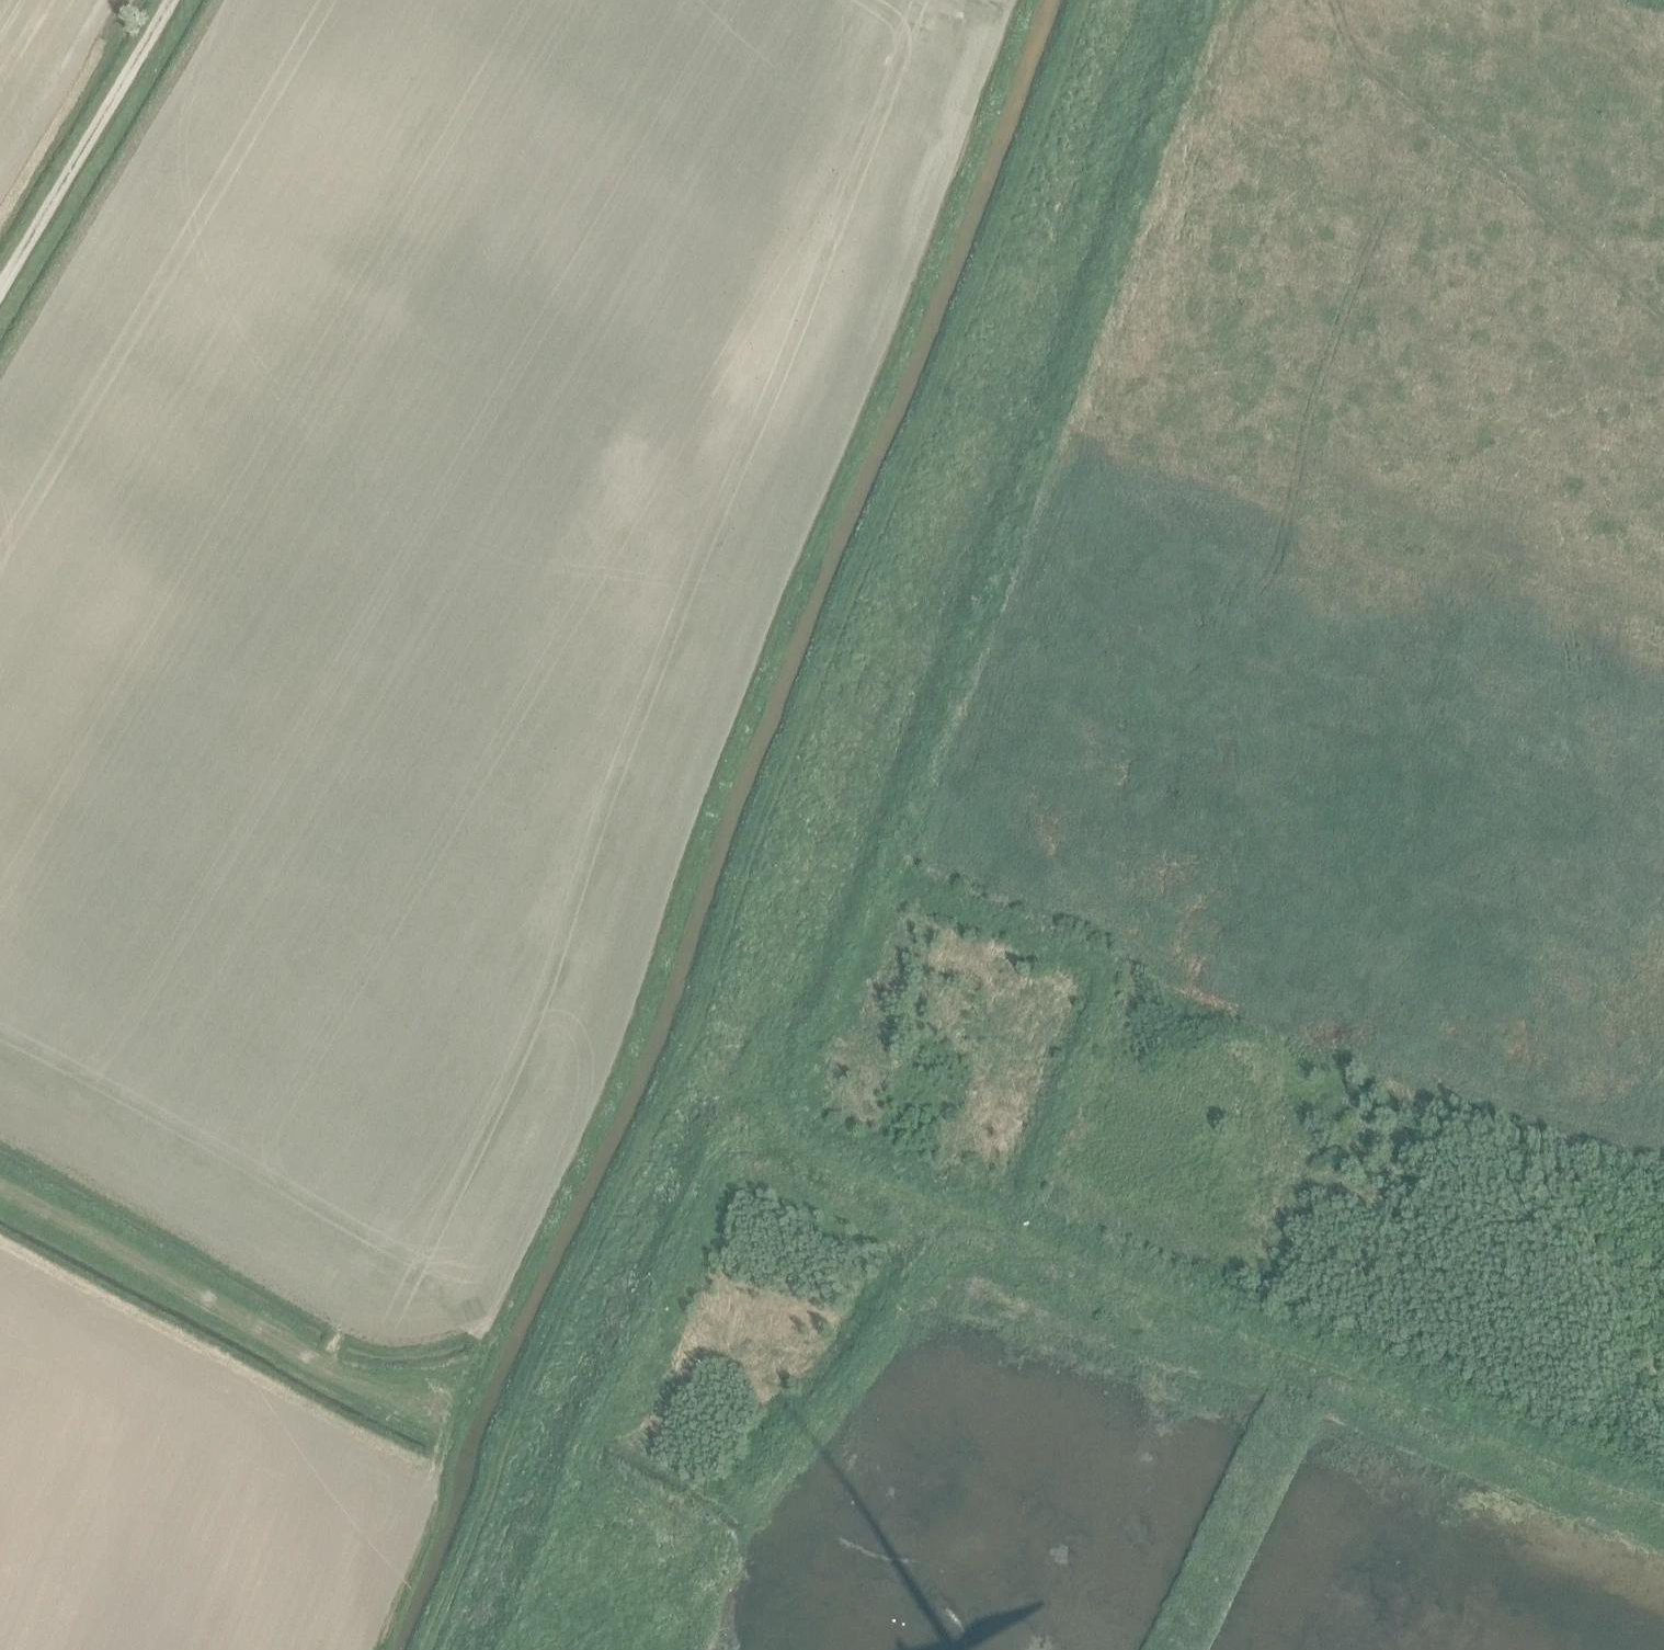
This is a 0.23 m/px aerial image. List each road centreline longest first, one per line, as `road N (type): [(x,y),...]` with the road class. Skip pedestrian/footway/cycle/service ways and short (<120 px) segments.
road 1 (track): [(0,1190),(429,1421)]
road 2 (track): [(0,293),(173,0)]

